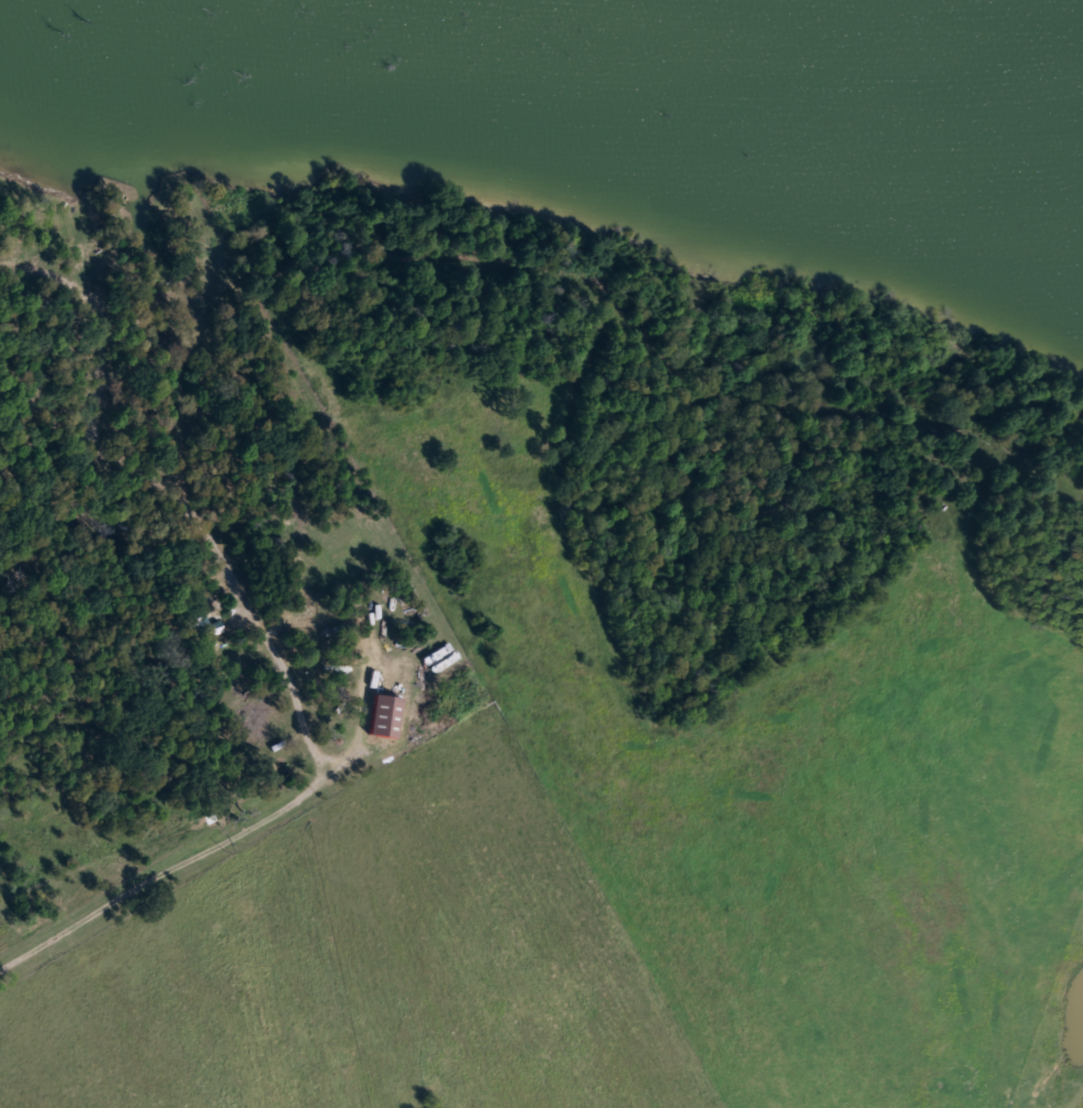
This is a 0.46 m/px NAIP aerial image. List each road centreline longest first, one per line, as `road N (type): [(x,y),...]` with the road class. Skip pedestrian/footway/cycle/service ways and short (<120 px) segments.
road 1 (track): [(1016,1107),(1020,1030),(1008,963),(1082,889)]
road 2 (track): [(1082,860),(999,758)]

